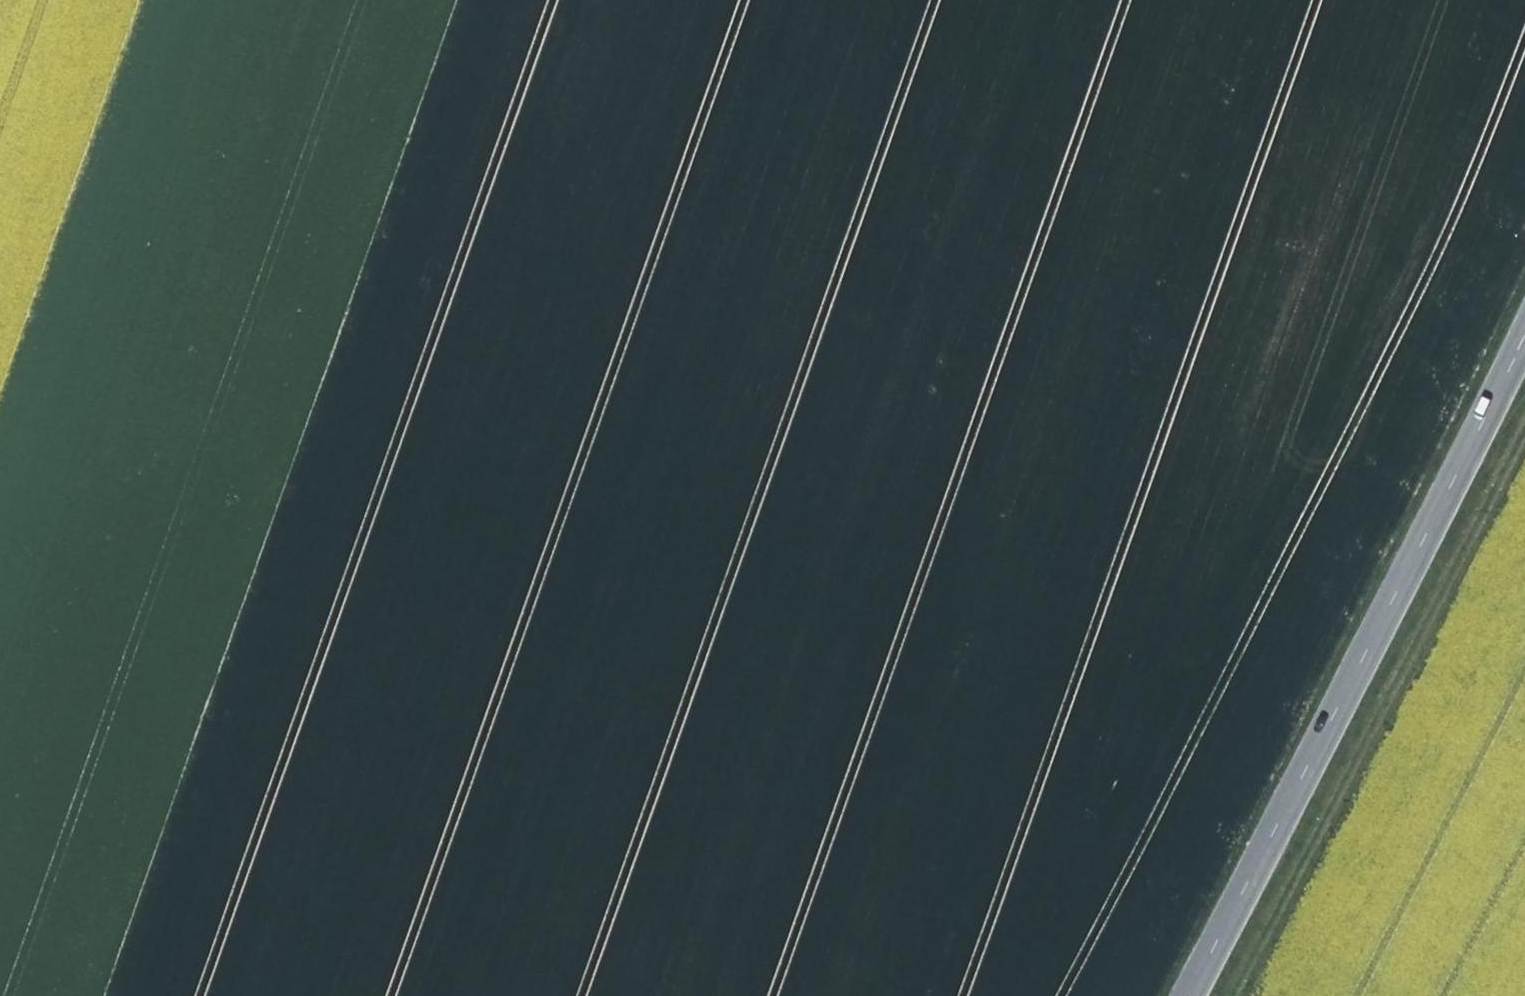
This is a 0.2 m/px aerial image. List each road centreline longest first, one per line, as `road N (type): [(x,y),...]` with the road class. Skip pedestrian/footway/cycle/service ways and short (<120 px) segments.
road 1 (tertiary): [(1183,995),(1524,332)]

